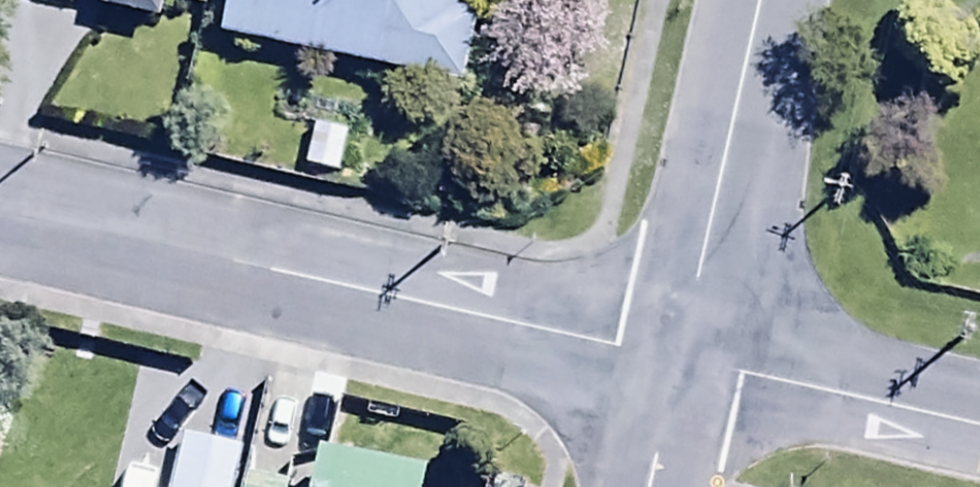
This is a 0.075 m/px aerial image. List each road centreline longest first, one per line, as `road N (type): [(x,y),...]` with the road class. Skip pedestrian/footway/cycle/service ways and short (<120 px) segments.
road 1 (residential): [(679,353),(0,206)]
road 2 (residential): [(679,353),(760,0)]
road 3 (residential): [(979,423),(679,353)]
road 4 (residential): [(649,486),(679,353)]

